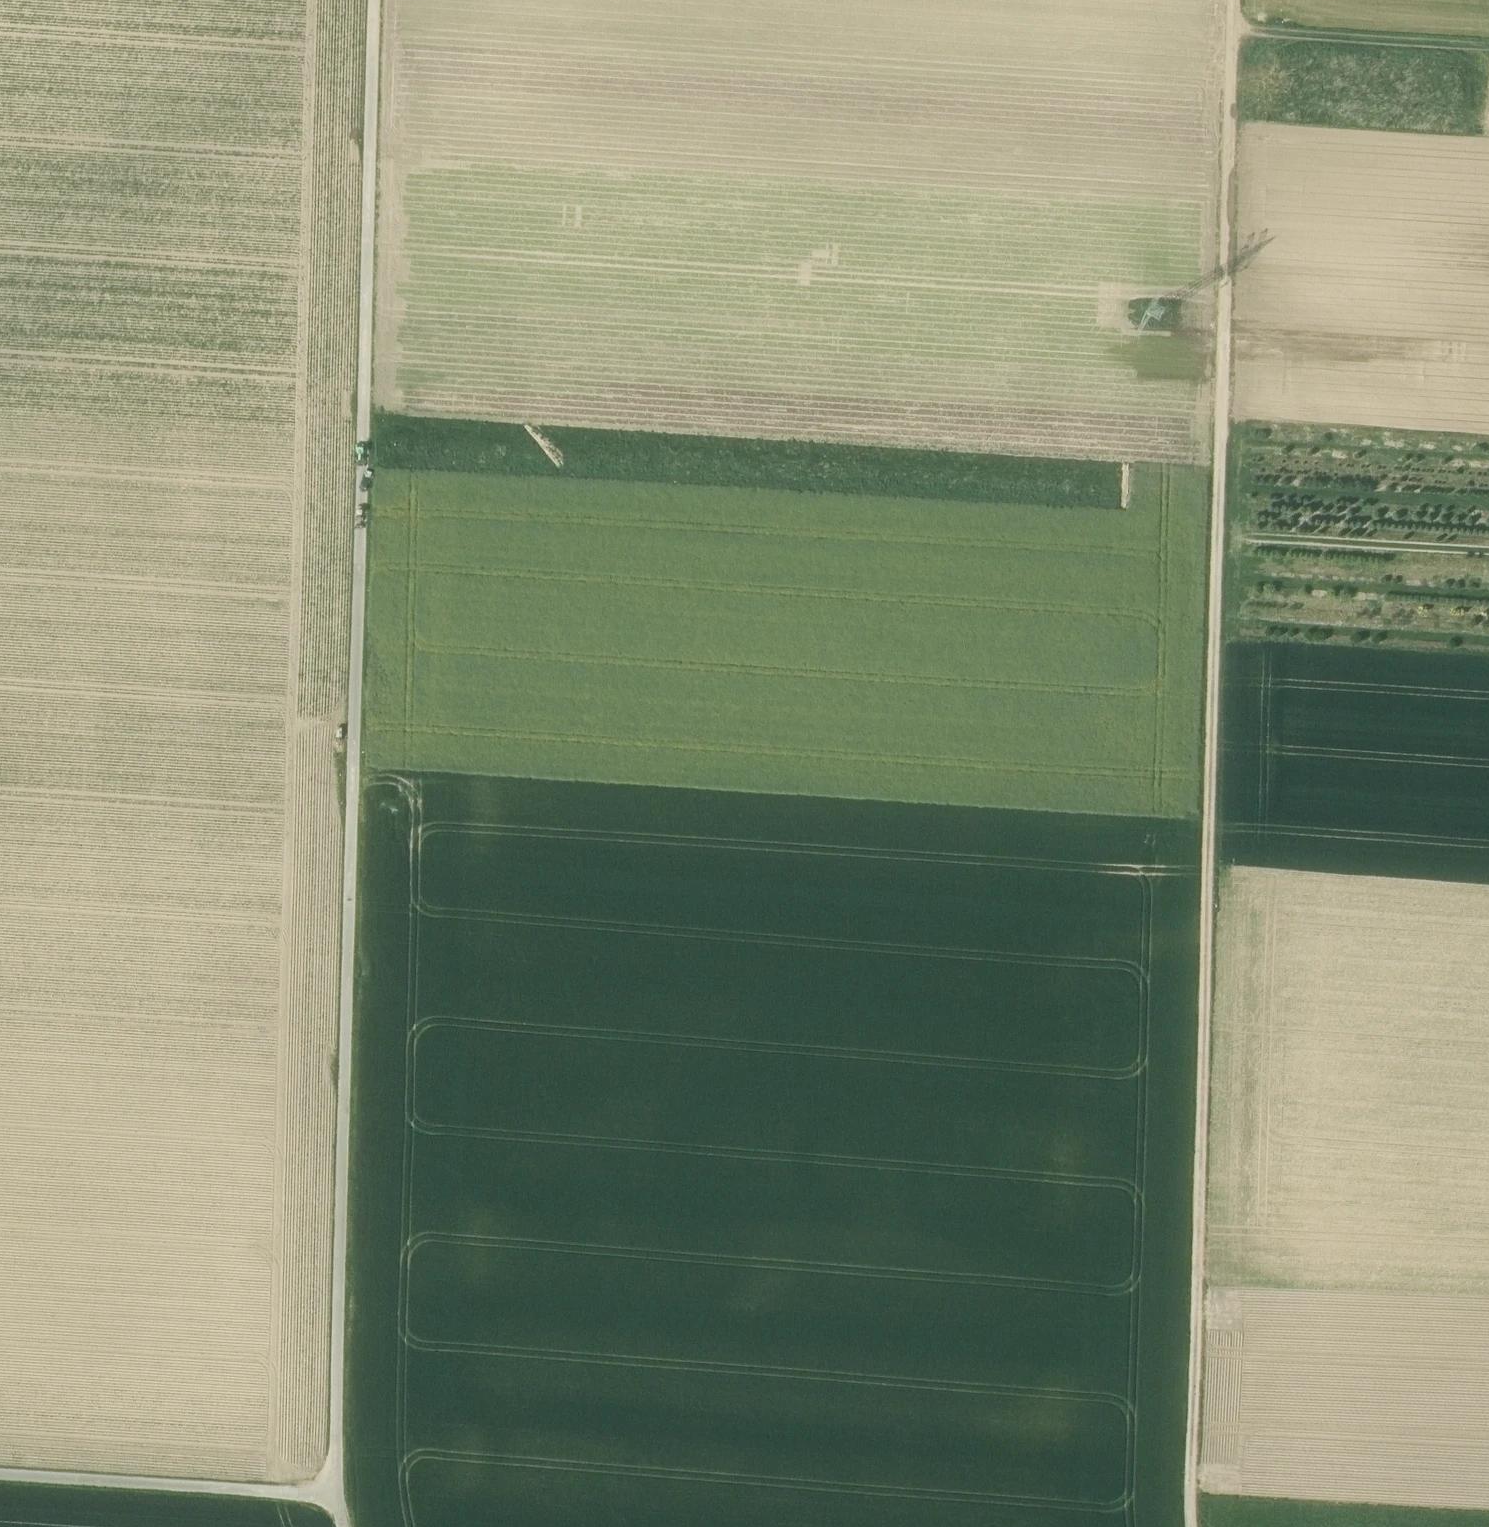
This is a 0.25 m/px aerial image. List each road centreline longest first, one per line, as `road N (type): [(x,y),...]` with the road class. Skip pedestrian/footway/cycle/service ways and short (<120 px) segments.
road 1 (track): [(374,0),(333,1496),(340,1526)]
road 2 (track): [(1191,1526),(1235,0)]
road 3 (track): [(333,1496),(0,1474)]
road 4 (track): [(1488,47),(1234,31)]

